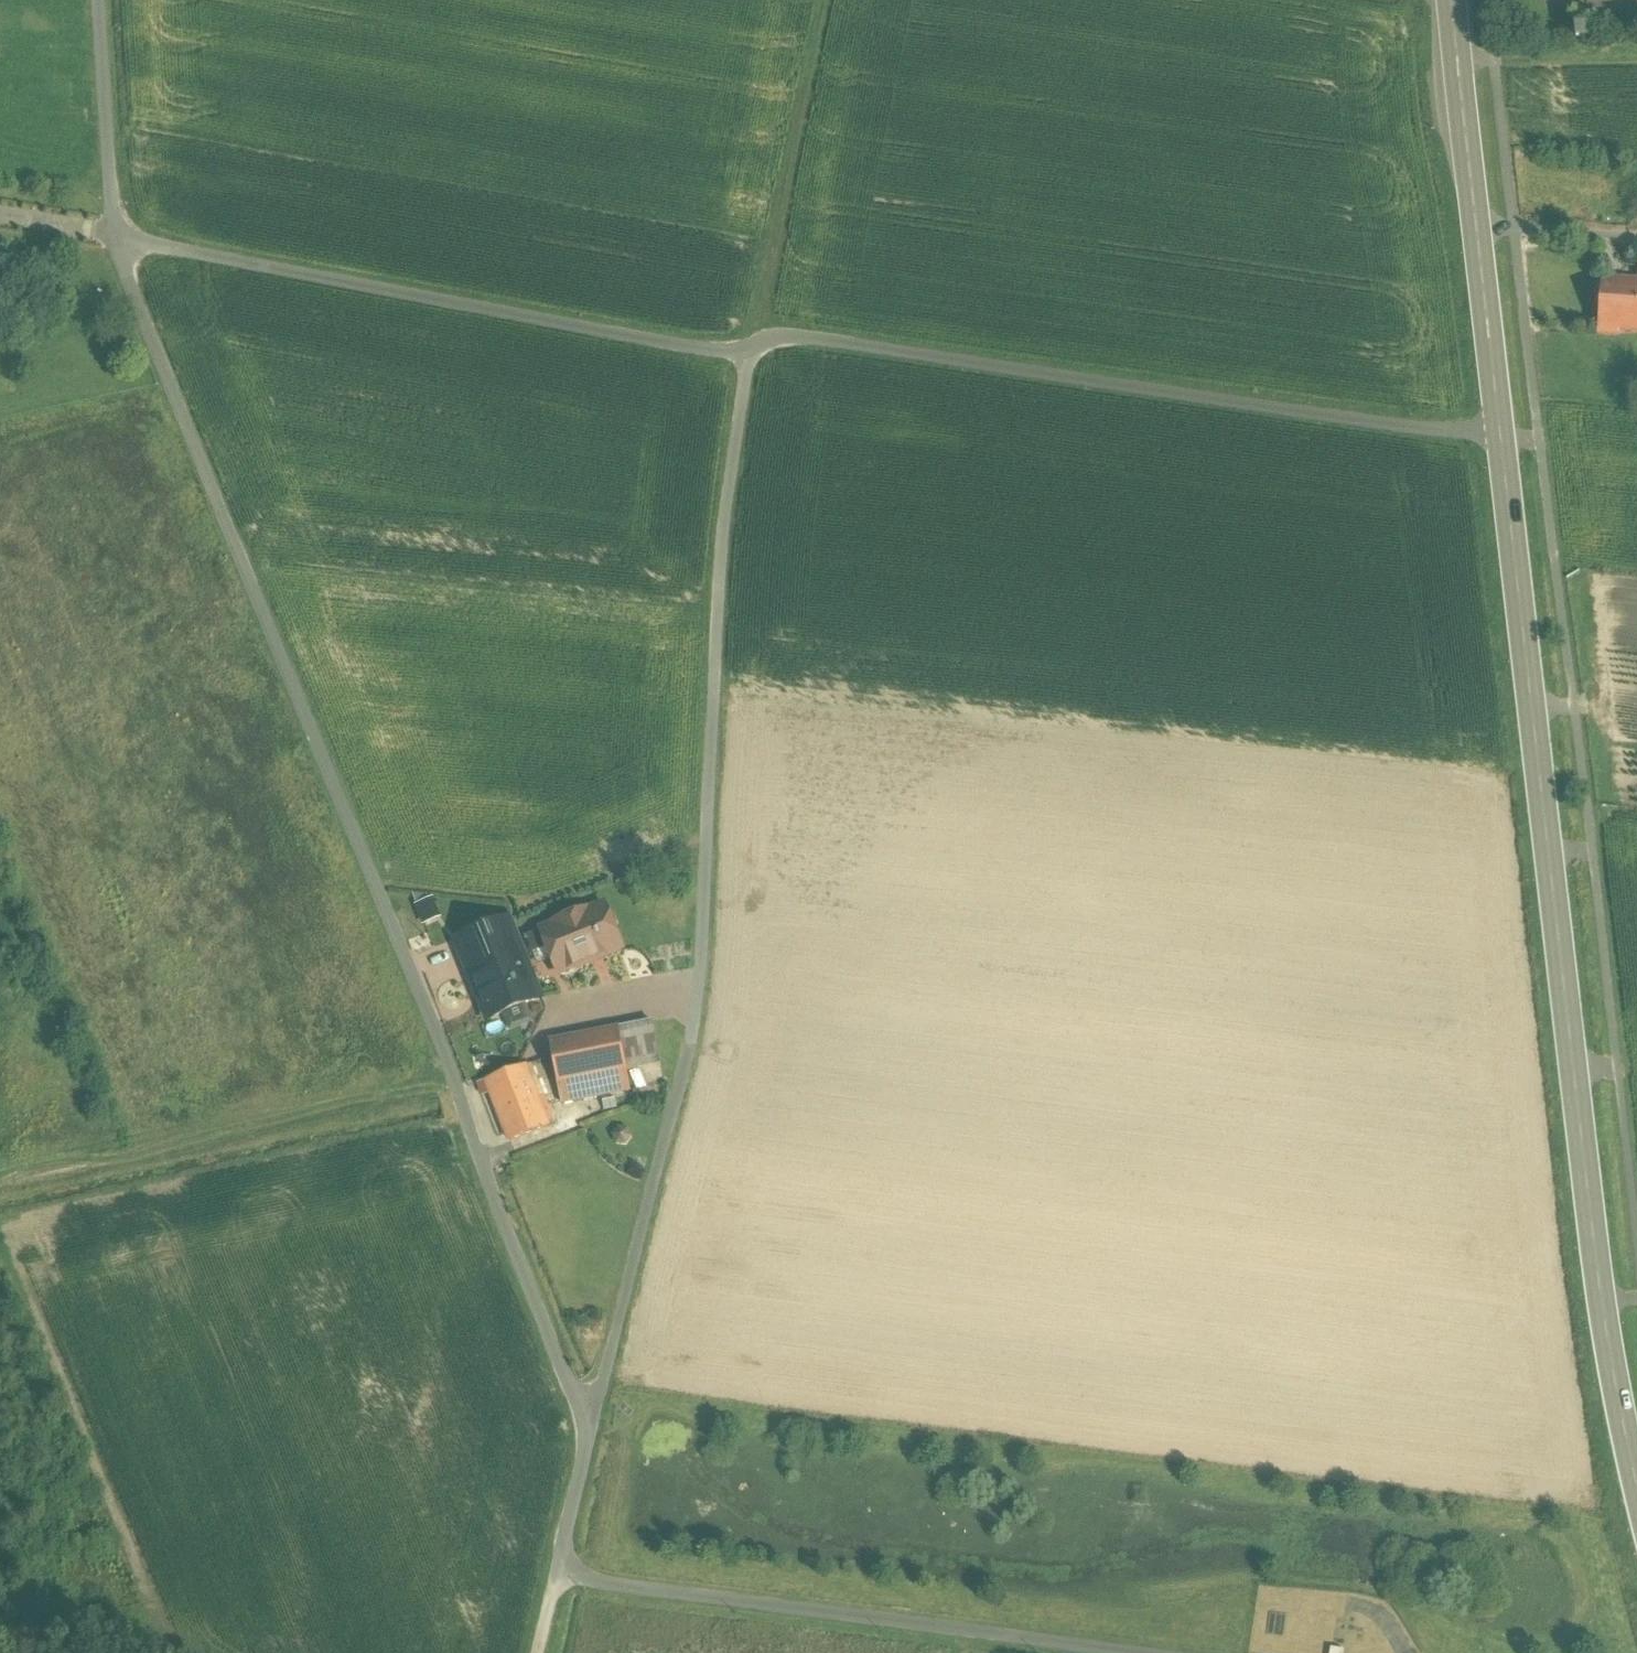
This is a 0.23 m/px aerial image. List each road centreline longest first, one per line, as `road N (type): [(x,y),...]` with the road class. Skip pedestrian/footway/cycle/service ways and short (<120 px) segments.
road 1 (unclassified): [(588,1428),(128,288),(117,239)]
road 2 (unclassified): [(588,1428),(693,1038),(739,357)]
road 3 (secondary): [(1501,439),(1601,1302),(1636,1487)]
road 4 (unclassified): [(739,357),(815,345),(1501,439)]
road 5 (unclassified): [(117,239),(739,357)]
road 6 (secondary): [(1451,0),(1501,439)]
road 7 (unclassified): [(117,239),(97,0)]
road 8 (track): [(1457,60),(1636,58)]
road 9 (unclassified): [(588,1428),(563,1560)]

